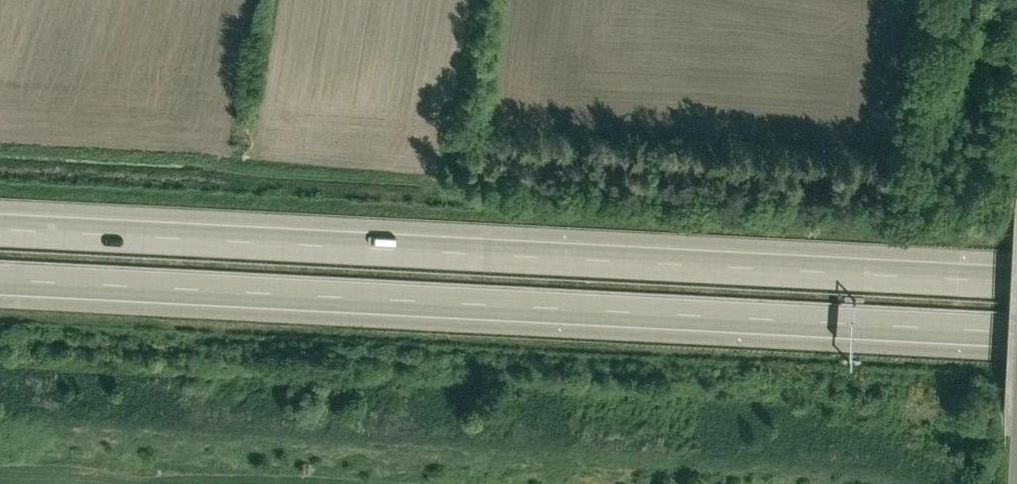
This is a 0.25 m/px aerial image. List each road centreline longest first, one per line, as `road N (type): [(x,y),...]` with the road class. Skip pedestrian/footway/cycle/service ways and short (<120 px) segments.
road 1 (motorway): [(1016,278),(0,224)]
road 2 (motorway): [(0,283),(1016,336)]

